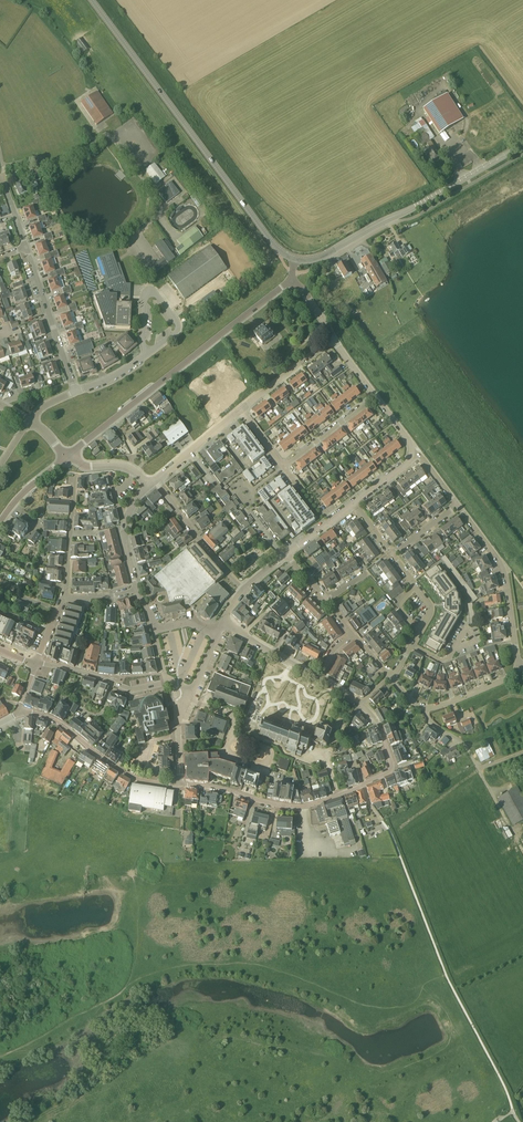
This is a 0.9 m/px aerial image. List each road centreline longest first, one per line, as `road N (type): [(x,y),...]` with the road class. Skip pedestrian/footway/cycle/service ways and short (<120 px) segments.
road 1 (secondary): [(295,259),(274,245),(92,0)]
road 2 (residential): [(181,784),(294,807),(359,787),(392,768),(381,728),(360,705)]
road 3 (tertiary): [(72,453),(292,280)]
road 4 (secondary): [(295,259),(324,256),(522,145)]
road 5 (unclassified): [(150,291),(148,260),(132,239),(162,205),(113,139)]
road 6 (residential): [(21,712),(61,724),(134,777),(181,784)]
road 7 (residential): [(518,662),(505,571),(458,505)]
road 8 (residential): [(75,391),(26,247)]
road 9 (residential): [(244,590),(155,481)]
road 10 (residential): [(166,682),(131,690),(36,663)]
road 11 (unclassified): [(427,708),(478,769),(522,752)]
road 12 (residential): [(64,599),(76,474)]

